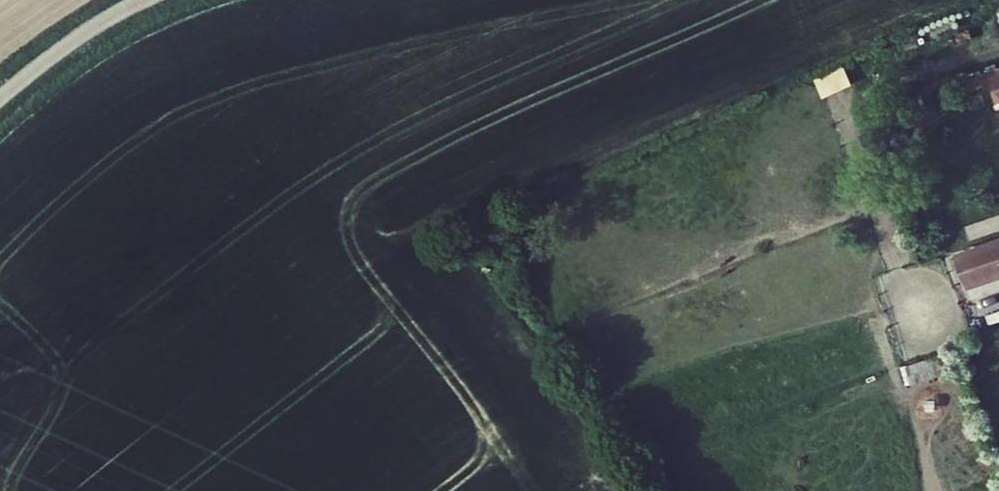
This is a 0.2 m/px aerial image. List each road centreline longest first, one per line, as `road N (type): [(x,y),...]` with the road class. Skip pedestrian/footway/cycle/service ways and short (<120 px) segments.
road 1 (track): [(148,0),(66,47),(0,101)]

